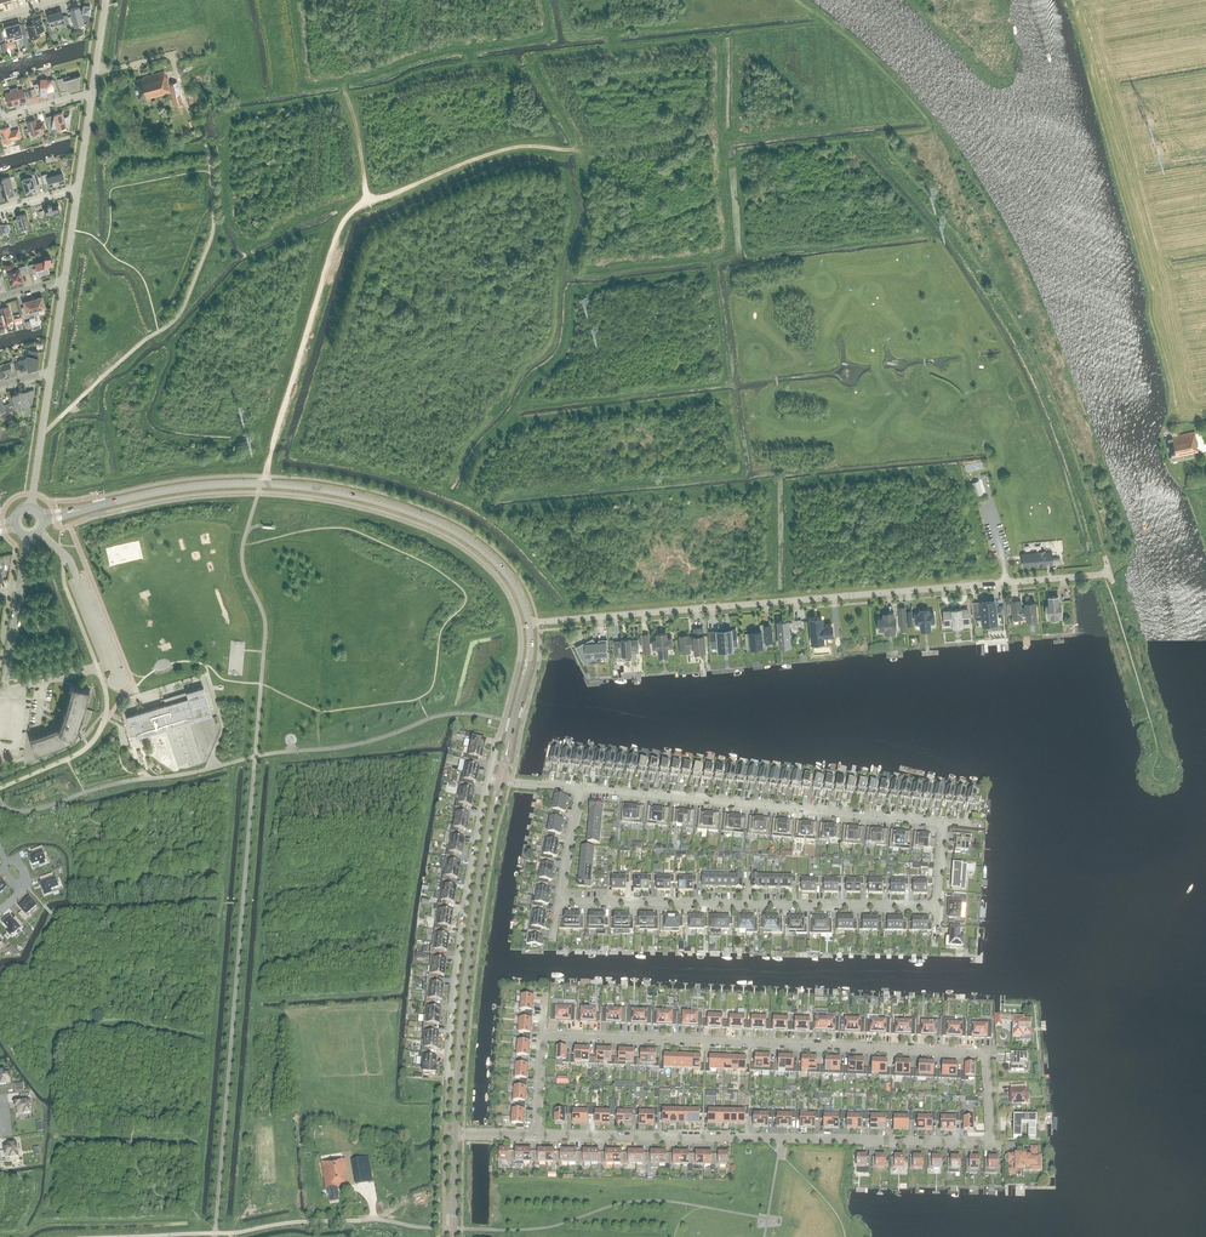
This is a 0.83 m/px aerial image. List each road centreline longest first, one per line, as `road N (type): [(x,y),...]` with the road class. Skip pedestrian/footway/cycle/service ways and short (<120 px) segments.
road 1 (residential): [(537,1135),(992,1142),(986,1052),(543,1034)]
road 2 (residential): [(529,623),(1110,574)]
road 3 (tertiary): [(83,509),(230,484),(365,498),(475,545),(513,582),(529,623)]
road 4 (track): [(265,484),(339,229),(367,201),(447,171)]
road 5 (residential): [(937,906),(560,901)]
road 6 (residential): [(581,788),(943,823)]
road 7 (residential): [(489,778),(455,985),(448,1075),(458,1076)]
road 8 (tertiary): [(491,821),(458,1076)]
road 9 (unclassified): [(118,1236),(373,1219)]
road 10 (unclassified): [(39,531),(64,554),(66,588),(98,670),(5,692)]
road 11 (unclassified): [(31,507),(50,372)]

